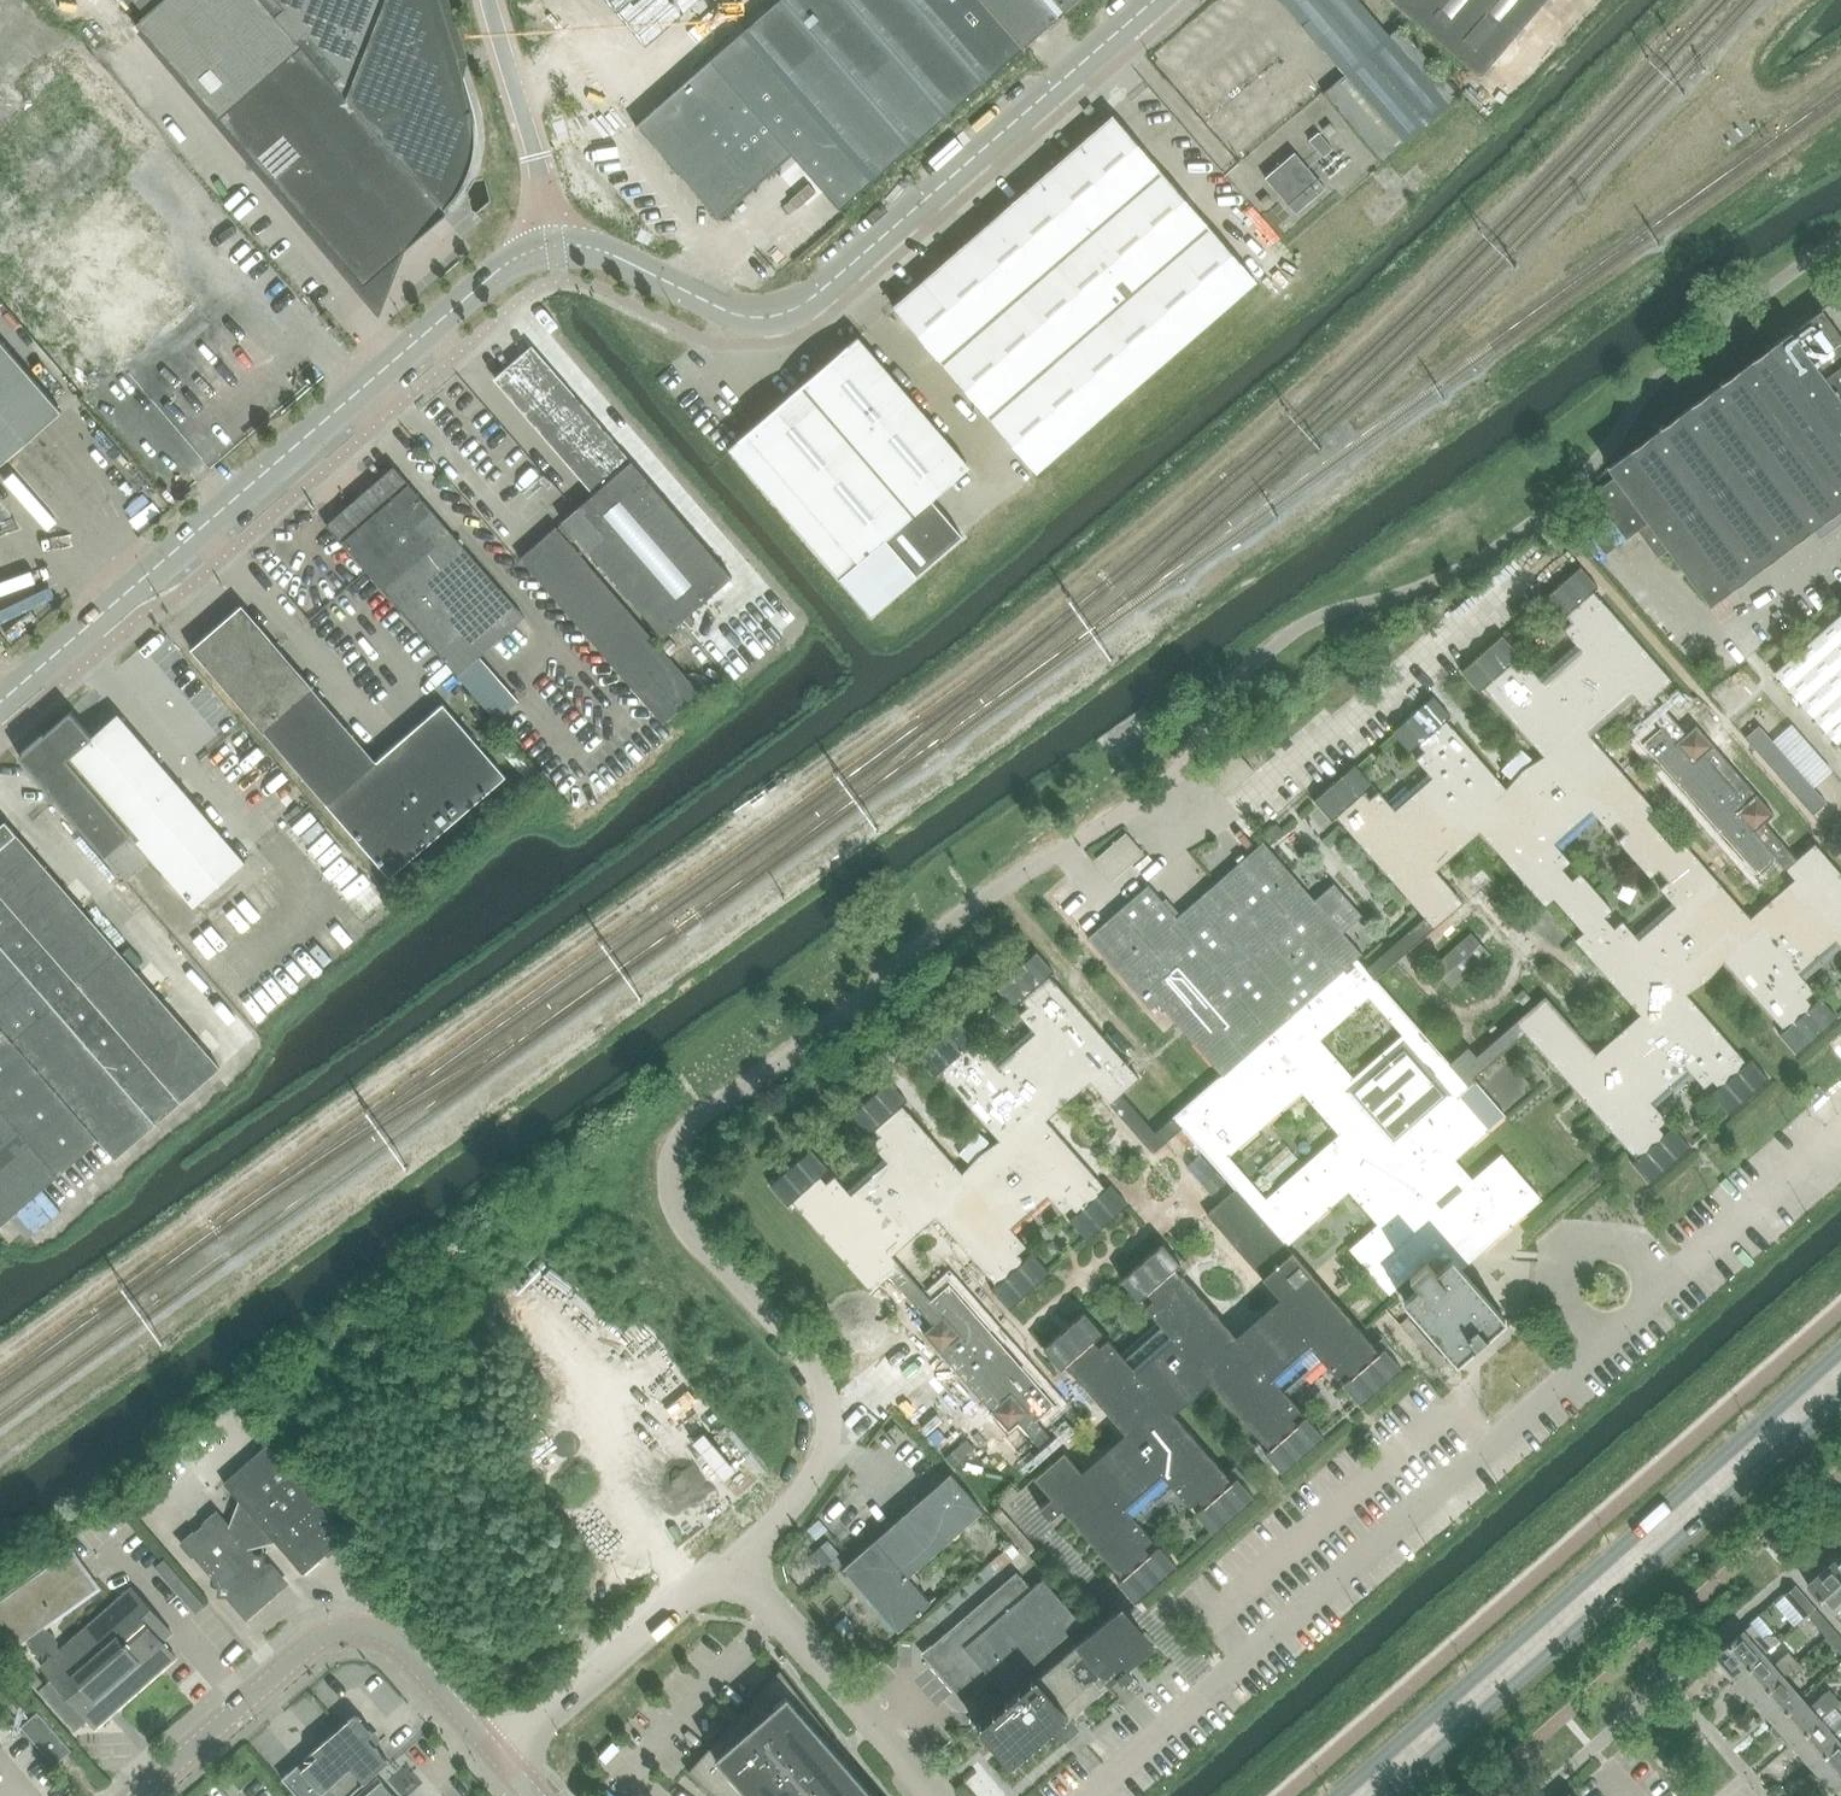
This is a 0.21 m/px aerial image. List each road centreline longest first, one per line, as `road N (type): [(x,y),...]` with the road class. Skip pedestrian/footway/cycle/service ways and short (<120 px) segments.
road 1 (track): [(0,1360),(992,647),(1202,475),(1521,176)]
road 2 (residential): [(735,1569),(813,1484),(828,1409),(802,1352),(681,1232),(668,1178),(680,1134),(720,1091),(986,899),(1182,776)]
road 3 (tertiary): [(552,246),(599,248),(731,312),(784,314),(811,301),(1156,0)]
road 4 (tertiary): [(0,704),(503,267),(552,246)]
road 5 (residential): [(1092,1795),(1604,1344)]
road 6 (secondary): [(1840,1348),(1337,1795)]
road 7 (secondary): [(1393,1795),(1840,1403)]
road 8 (residential): [(140,1795),(316,1643),(357,1630),(392,1642),(500,1760)]
road 9 (residential): [(500,1760),(735,1569)]
road 10 (residential): [(735,1569),(929,1795)]
road 11 (tertiary): [(552,246),(490,0)]
road 12 (residential): [(1656,1297),(1606,1238),(1575,1235),(1554,1252),(1553,1286),(1604,1344)]
road 13 (residential): [(1656,1297),(1840,1133)]

